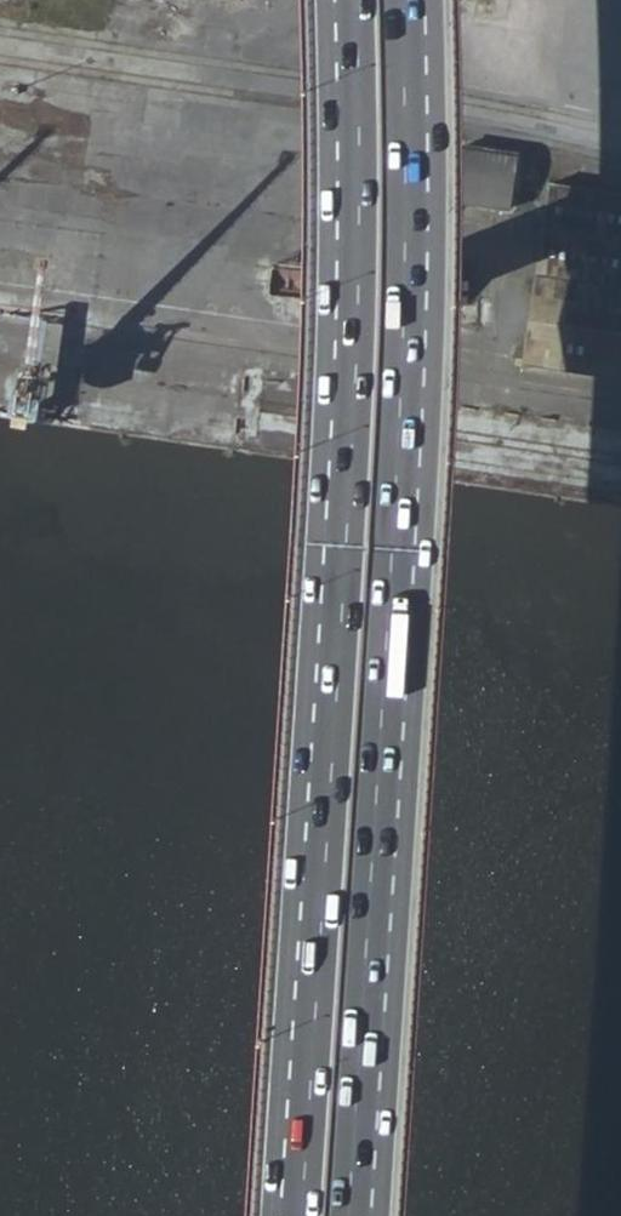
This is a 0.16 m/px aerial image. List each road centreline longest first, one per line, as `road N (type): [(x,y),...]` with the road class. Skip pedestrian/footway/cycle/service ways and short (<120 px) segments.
road 1 (trunk): [(398,1215),(452,473),(452,0)]
road 2 (trunk): [(381,0),(381,464),(329,1215)]

